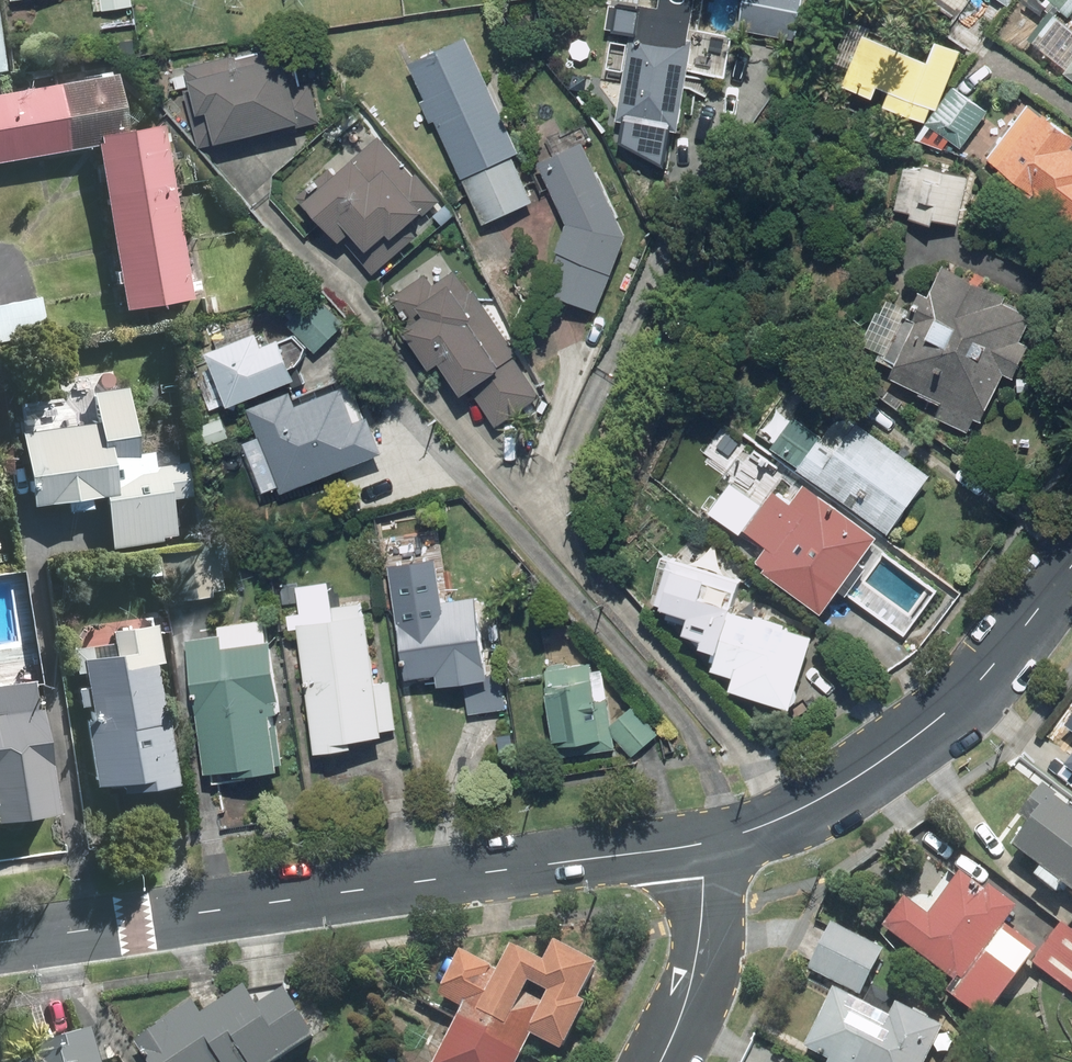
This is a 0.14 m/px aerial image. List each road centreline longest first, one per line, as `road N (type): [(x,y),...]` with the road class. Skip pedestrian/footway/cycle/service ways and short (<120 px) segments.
road 1 (residential): [(0,943),(704,843)]
road 2 (residential): [(704,843),(831,793),(942,716),(995,664),(1071,564)]
road 3 (residential): [(704,843),(694,969),(660,1061)]

